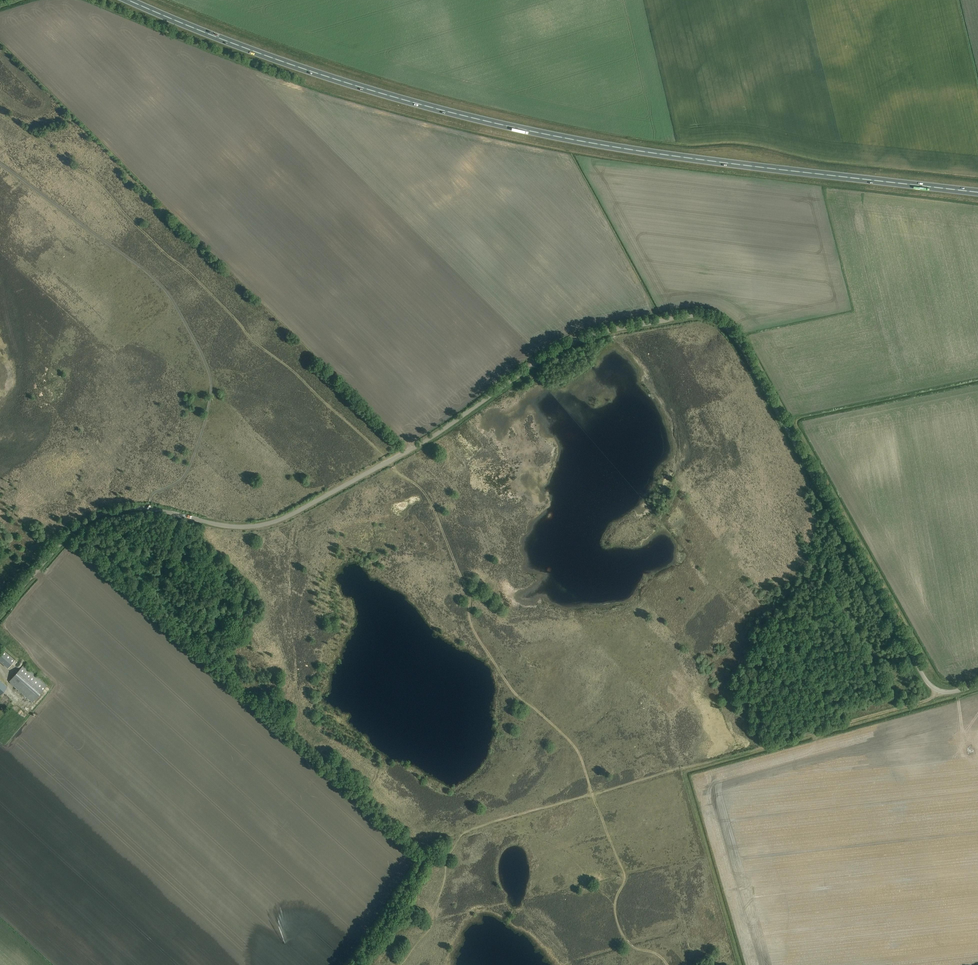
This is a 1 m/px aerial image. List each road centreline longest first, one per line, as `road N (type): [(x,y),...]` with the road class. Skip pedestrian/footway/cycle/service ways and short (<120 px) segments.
road 1 (unclassified): [(0,612),(65,539),(102,514),(138,508),(221,525),(269,523),(433,436),(568,345),(703,316),(730,330),(743,350),(927,681),(945,692),(977,685)]
road 2 (trunk): [(977,192),(527,130),(336,80),(128,0)]
road 3 (track): [(0,111),(94,180),(381,455)]
road 4 (track): [(394,468),(434,509),(481,644),(518,698),(580,758),(593,796)]
road 5 (track): [(593,796),(927,700),(936,689)]
road 6 (track): [(666,964),(622,935),(614,899),(627,878),(593,796)]
road 7 (track): [(593,796),(464,831),(441,892)]

